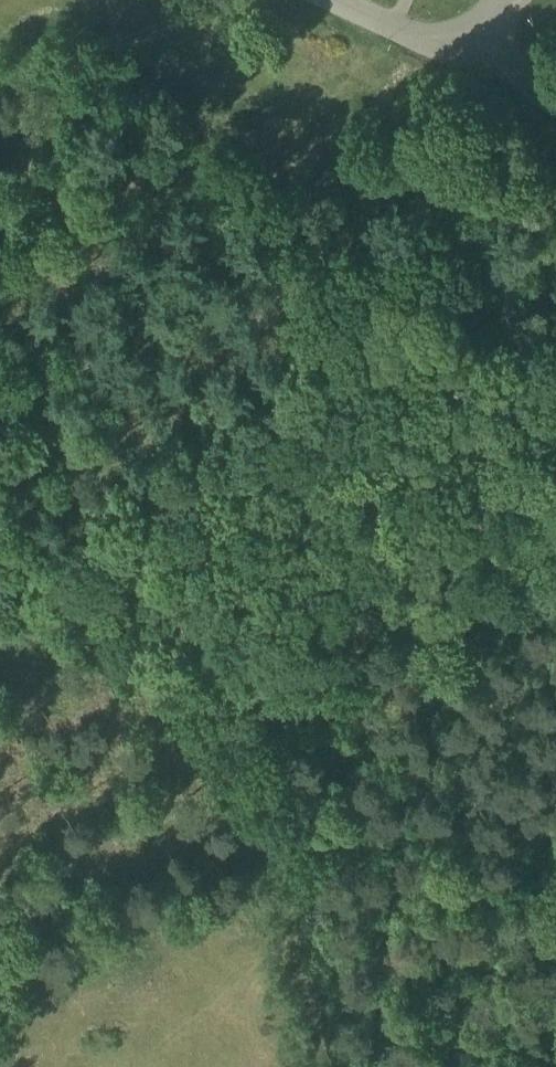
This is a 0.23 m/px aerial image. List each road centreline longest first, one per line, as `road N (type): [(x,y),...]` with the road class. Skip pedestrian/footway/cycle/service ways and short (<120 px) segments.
road 1 (unclassified): [(486,35),(434,38),(339,0)]

